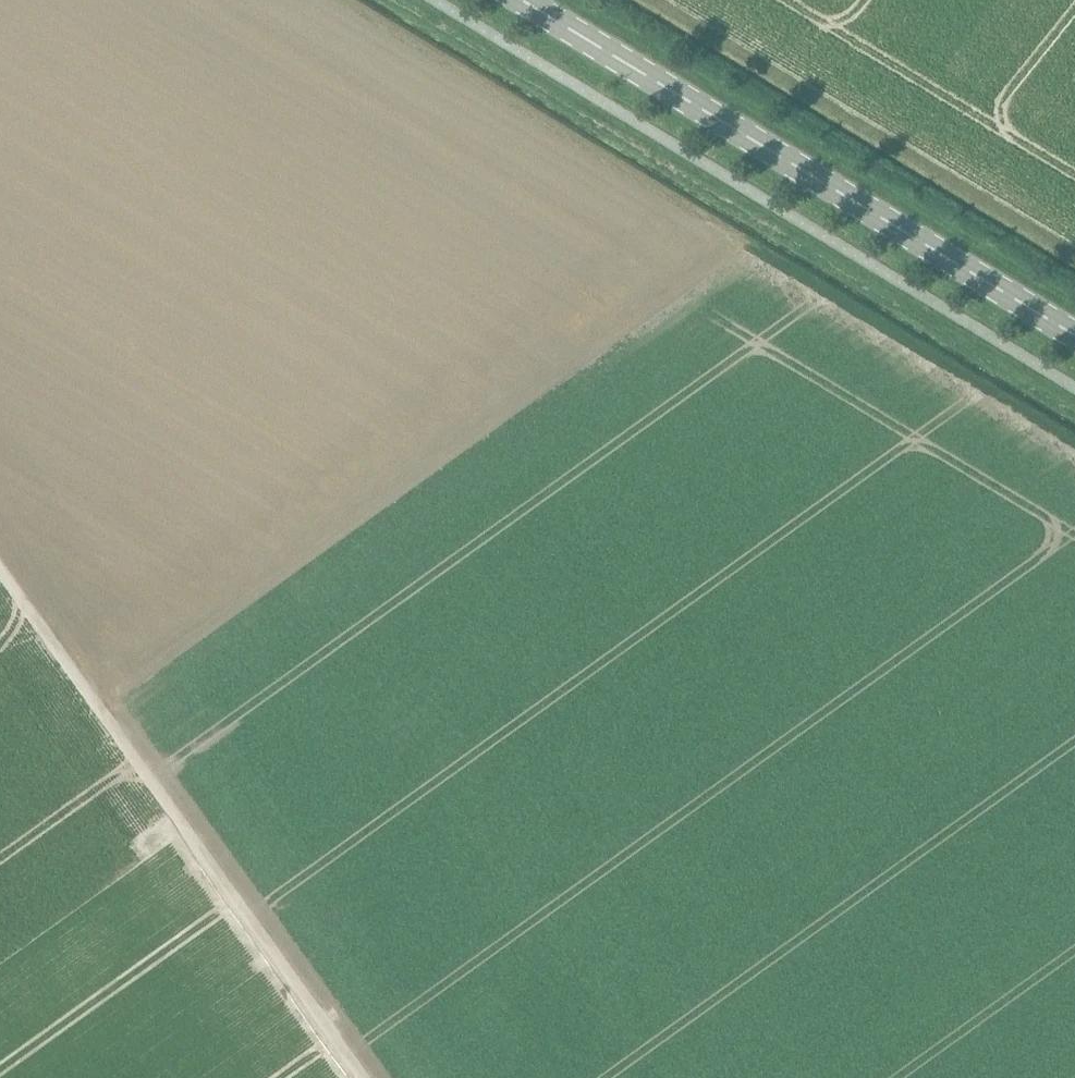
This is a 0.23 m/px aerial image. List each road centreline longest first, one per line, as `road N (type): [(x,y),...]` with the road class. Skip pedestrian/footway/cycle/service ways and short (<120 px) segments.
road 1 (secondary): [(521,0),(1074,331)]
road 2 (track): [(0,572),(362,1077)]

